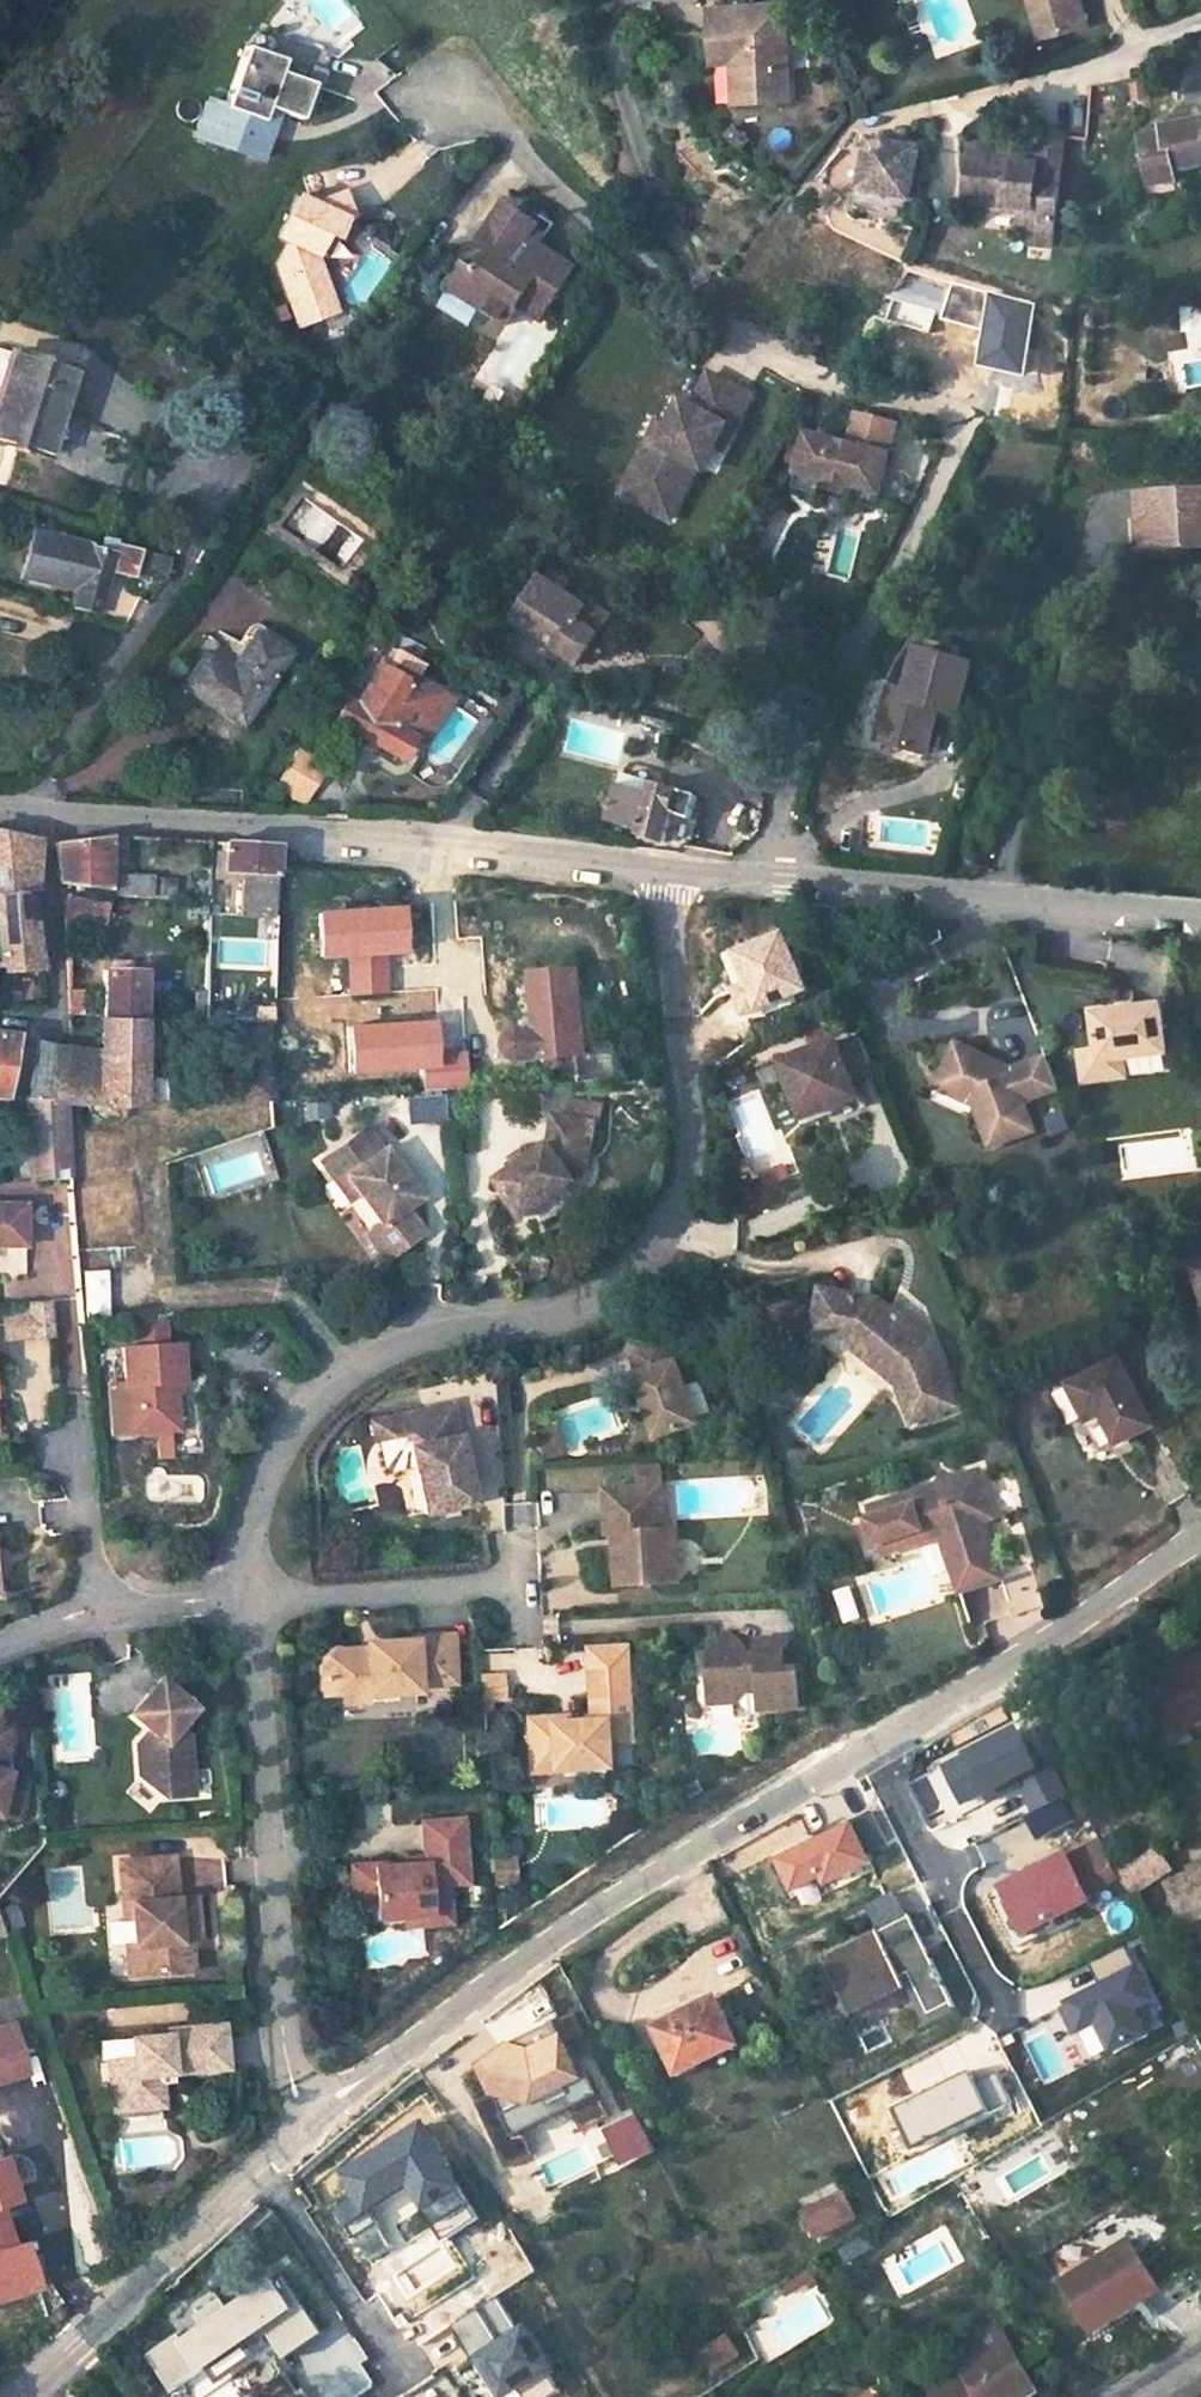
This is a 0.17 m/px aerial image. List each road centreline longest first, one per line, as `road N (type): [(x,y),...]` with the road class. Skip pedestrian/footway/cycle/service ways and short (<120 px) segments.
road 1 (residential): [(305,2130),(587,1919),(1200,1540)]
road 2 (residential): [(247,1603),(256,1472),(304,1405),(365,1350),(448,1323),(535,1321),(593,1301),(659,1254),(687,1193),(676,1050),(679,874)]
road 3 (unclassified): [(679,874),(352,830),(47,808)]
road 4 (residential): [(305,2130),(295,2101),(247,1603)]
road 5 (residential): [(1200,915),(978,904),(679,874)]
road 6 (residential): [(21,2396),(305,2130)]
road 7 (residential): [(247,1603),(510,1580)]
road 8 (residential): [(57,1019),(47,808)]
road 9 (residential): [(93,1609),(67,1449)]
road 10 (residential): [(247,1603),(93,1609)]

